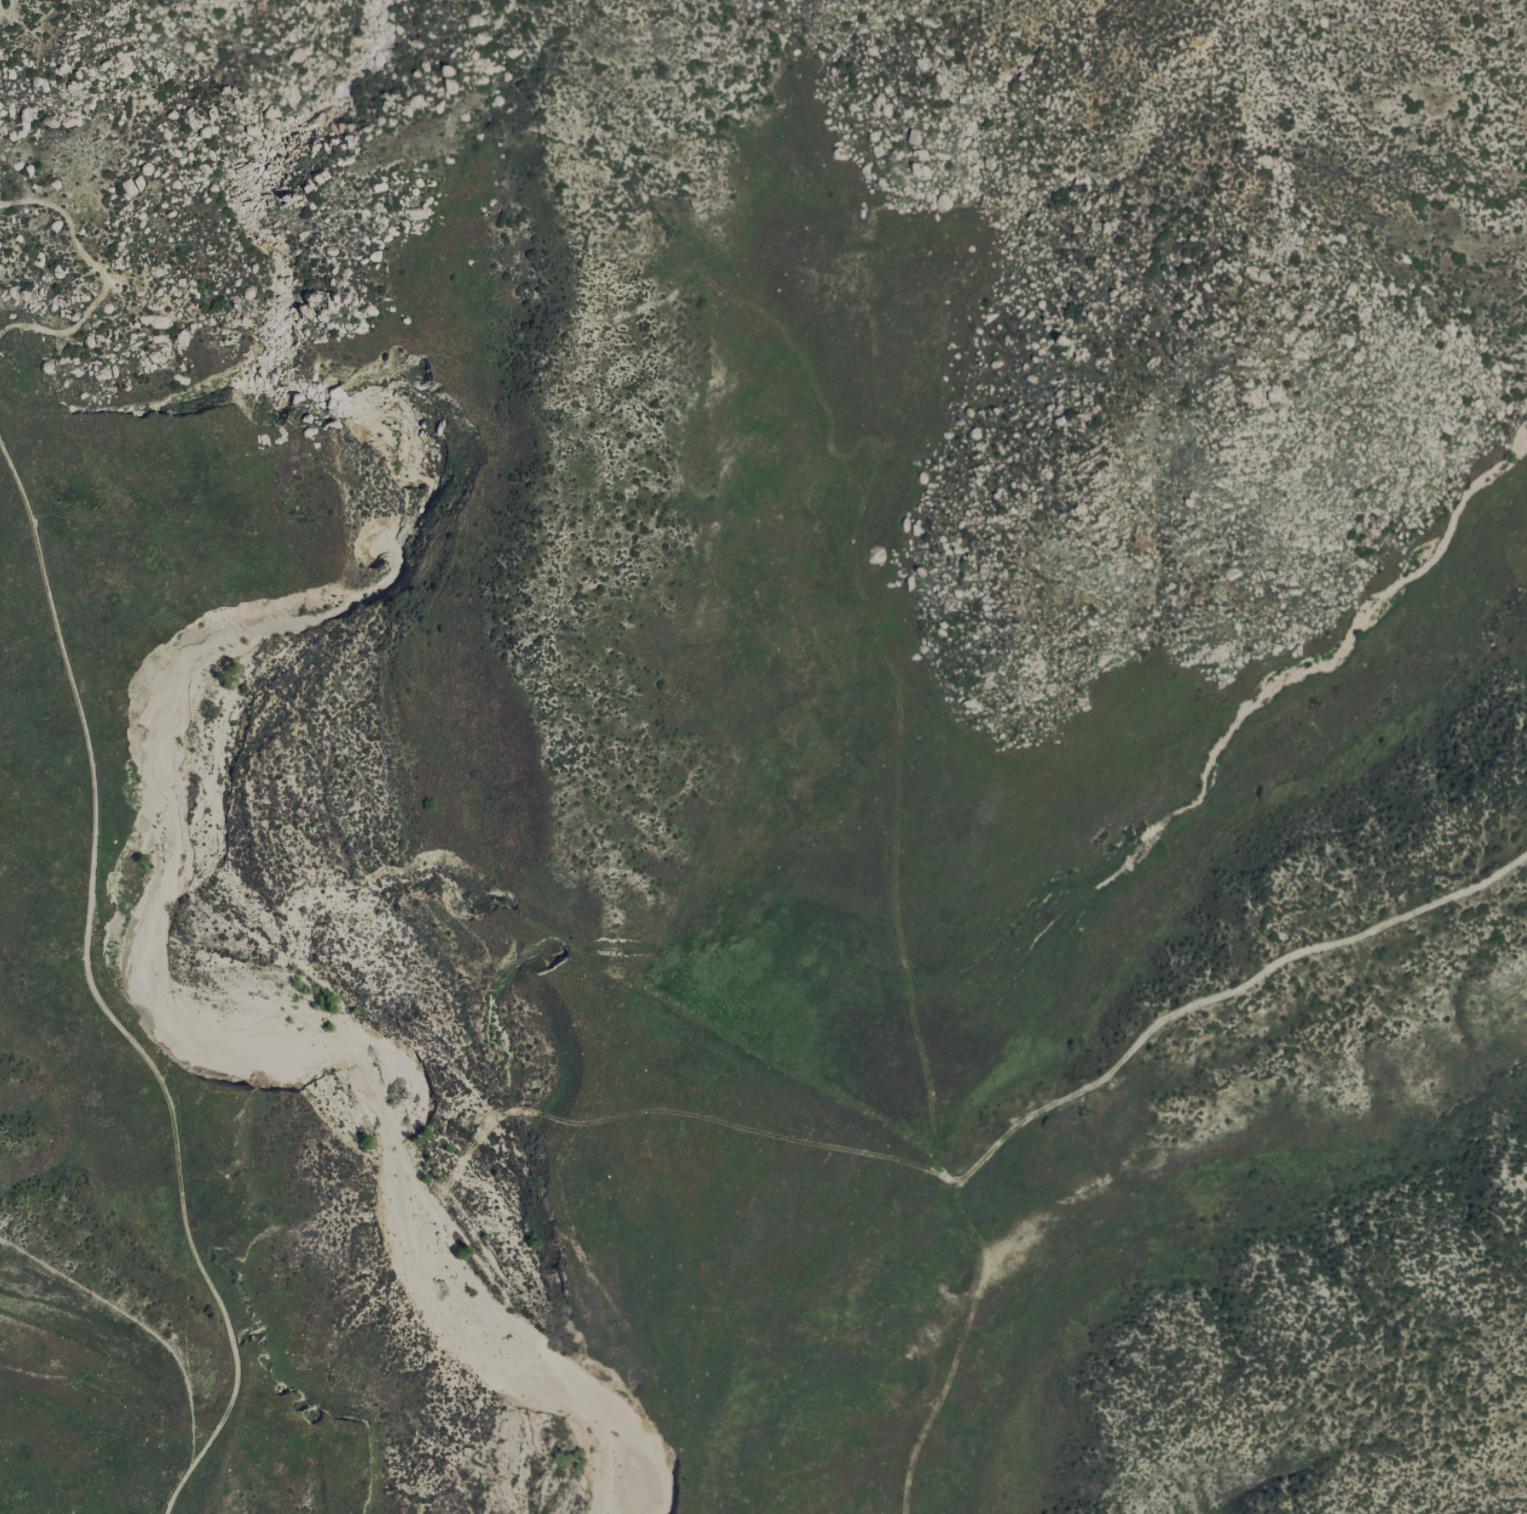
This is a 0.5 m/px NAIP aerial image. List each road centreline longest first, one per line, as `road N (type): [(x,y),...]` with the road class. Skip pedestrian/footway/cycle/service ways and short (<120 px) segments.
road 1 (track): [(1526,857),(1458,899),(1159,1021),(1089,1087),(1037,1112)]

